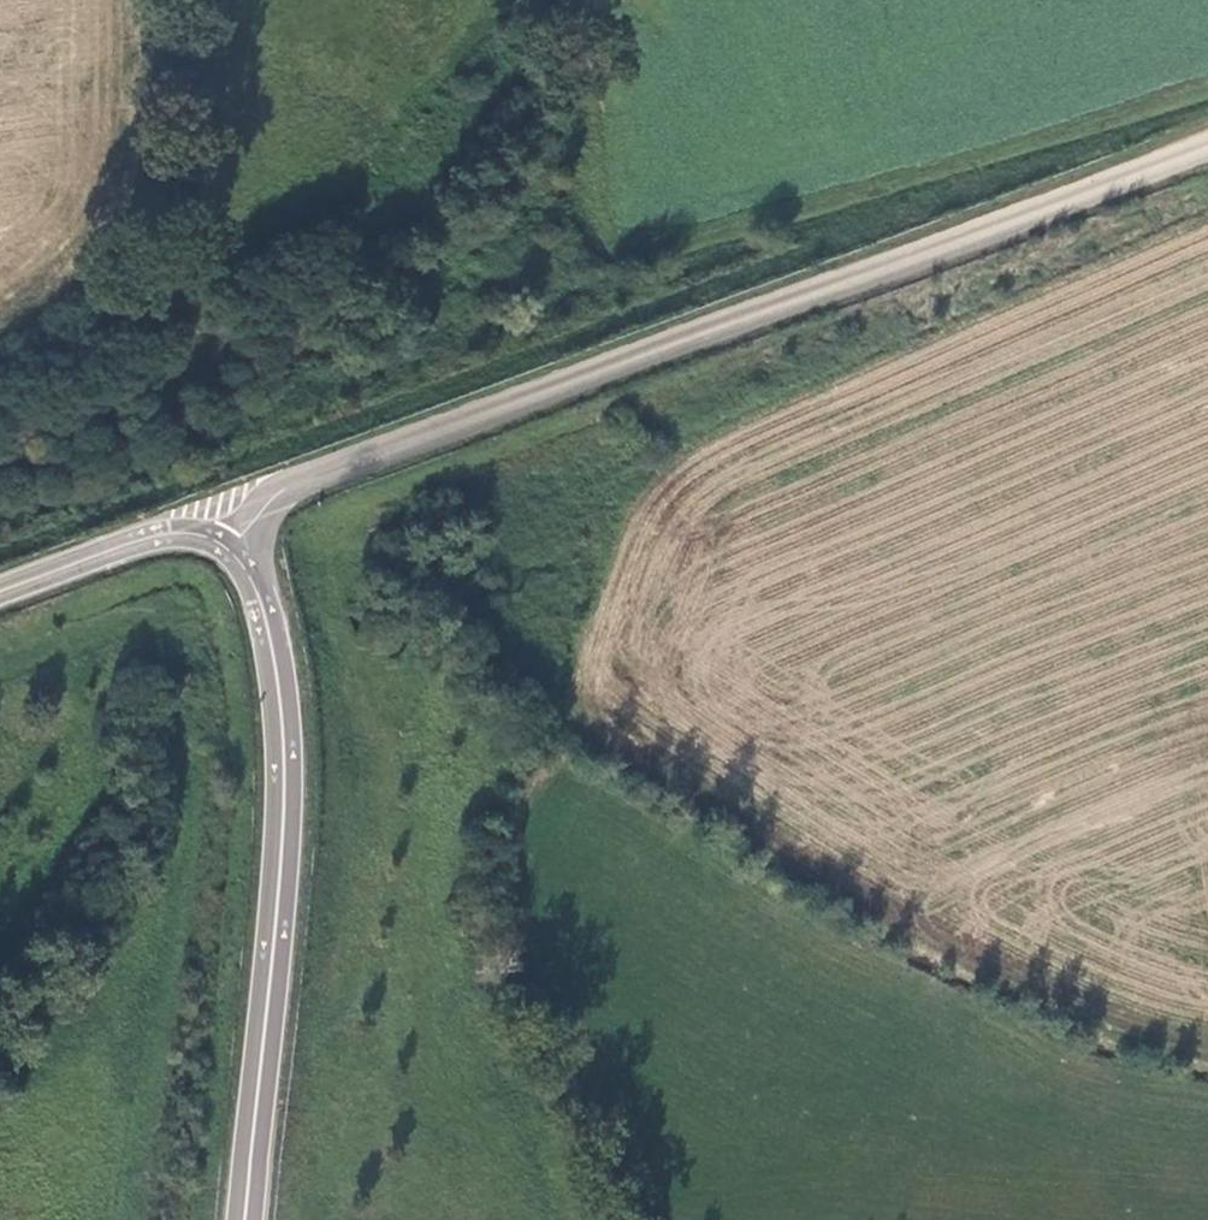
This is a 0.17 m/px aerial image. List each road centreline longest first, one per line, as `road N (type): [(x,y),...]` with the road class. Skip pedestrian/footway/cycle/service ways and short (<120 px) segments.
road 1 (unclassified): [(236,507),(1207,151)]
road 2 (unclassified): [(245,1219),(283,754),(276,660),(236,507)]
road 3 (unclassified): [(236,507),(0,592)]

